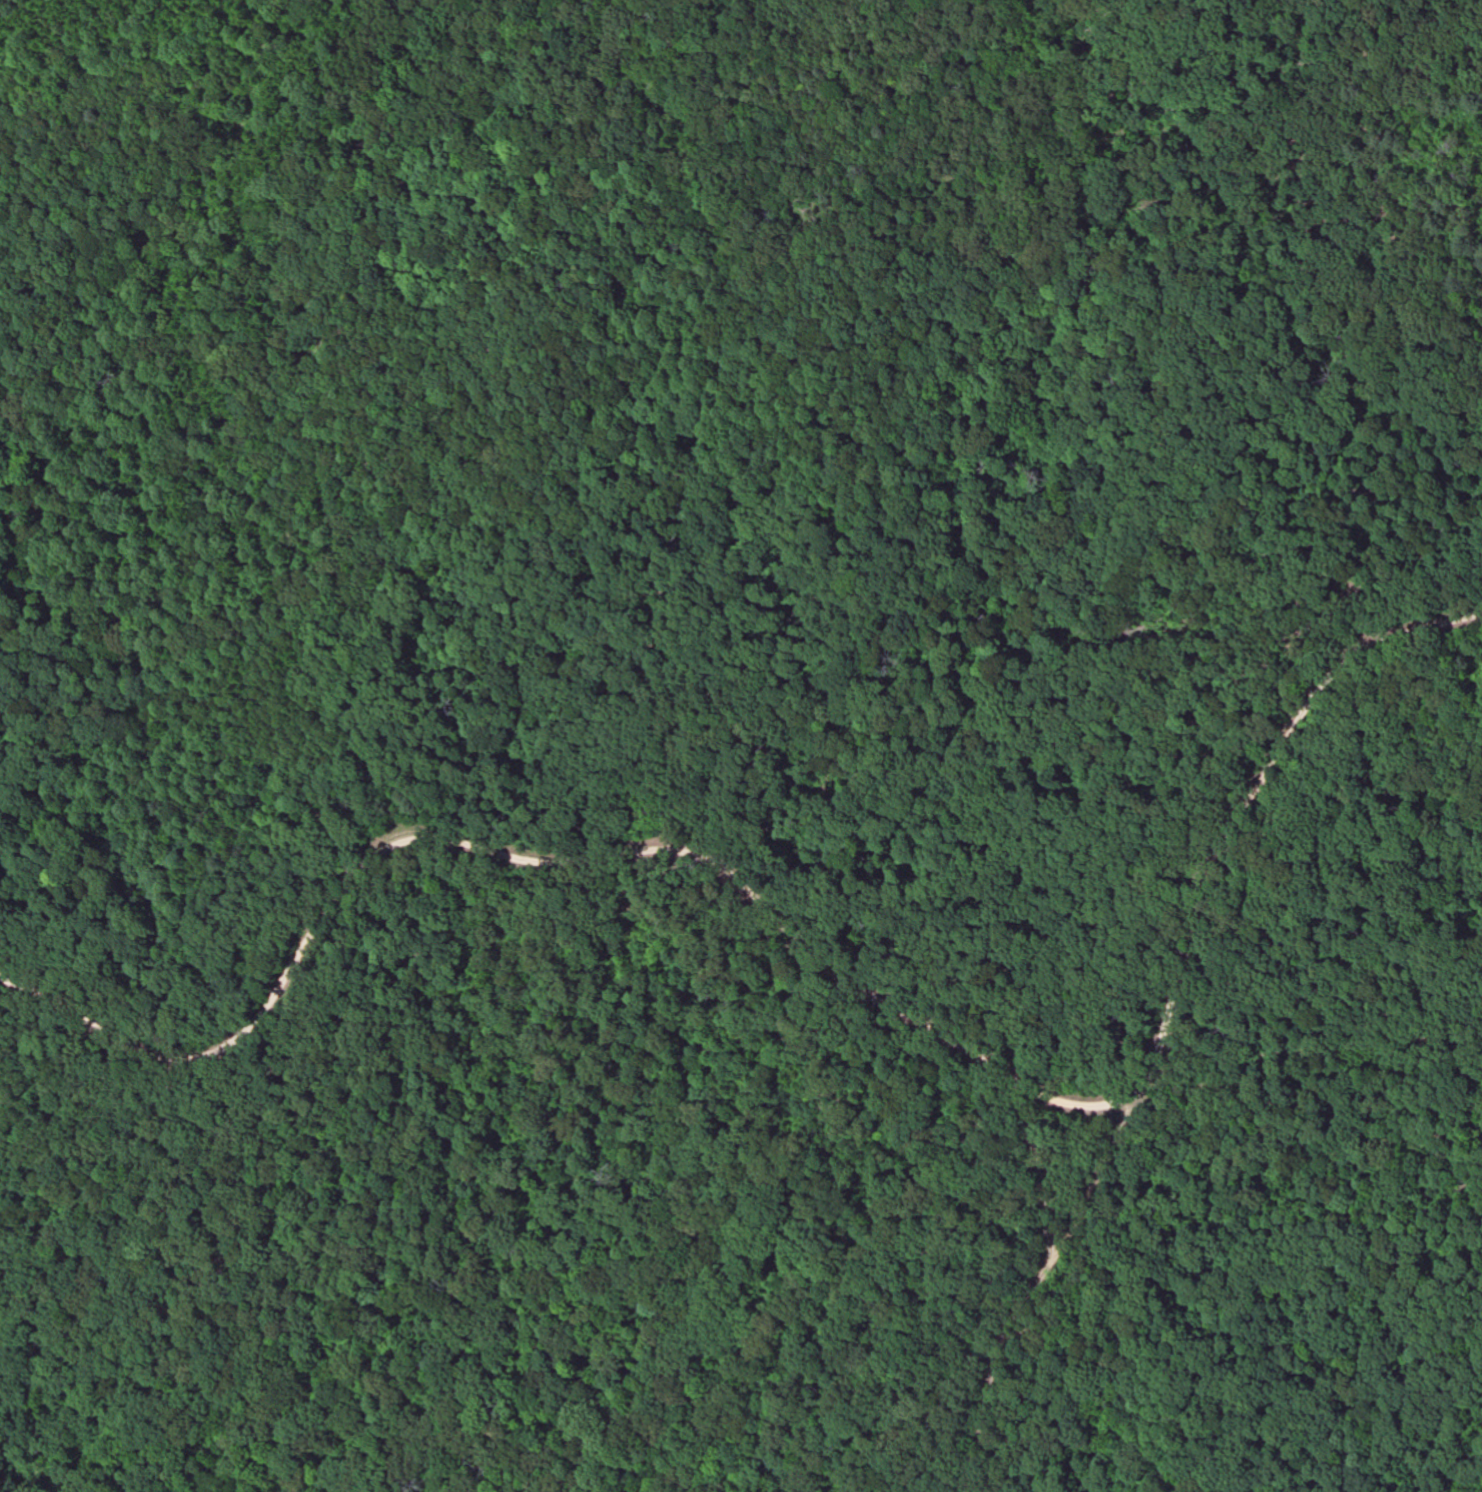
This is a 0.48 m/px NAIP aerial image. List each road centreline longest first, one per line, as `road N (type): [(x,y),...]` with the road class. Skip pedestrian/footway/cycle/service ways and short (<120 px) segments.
road 1 (residential): [(0,978),(130,1050),(211,1055),(251,1025),(334,900),(383,852),(432,840),(554,866),(663,852),(724,873),(831,971),(1020,1081),(1063,1100),(1117,1102),(1156,1049),(1203,866),(1308,701),(1343,663),(1382,639),(1481,612)]
road 2 (residential): [(965,1491),(970,1444),(1004,1339),(1102,1174),(1130,1094)]
road 3 (residential): [(1029,1085),(1053,1255)]

